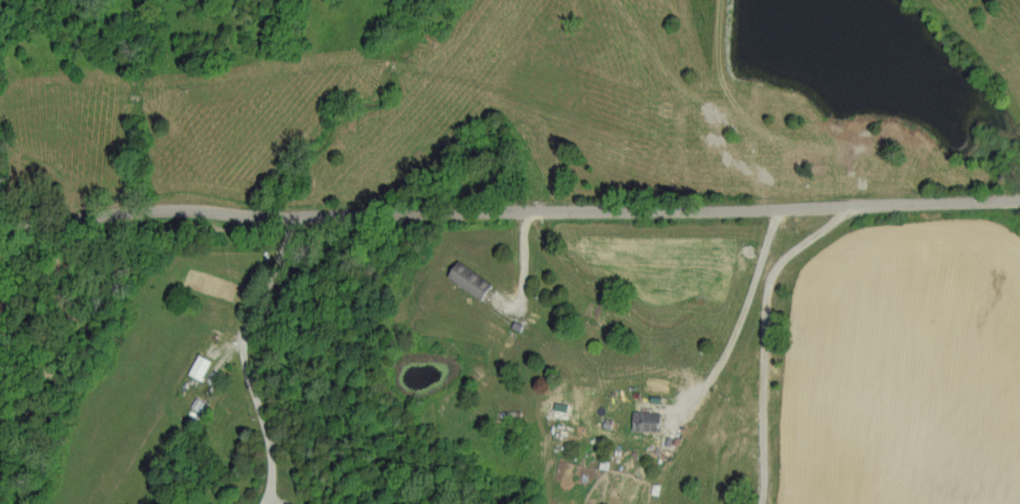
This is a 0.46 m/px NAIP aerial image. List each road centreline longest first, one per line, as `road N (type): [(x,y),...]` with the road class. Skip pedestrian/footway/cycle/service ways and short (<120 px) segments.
road 1 (residential): [(0,226),(1019,201)]

